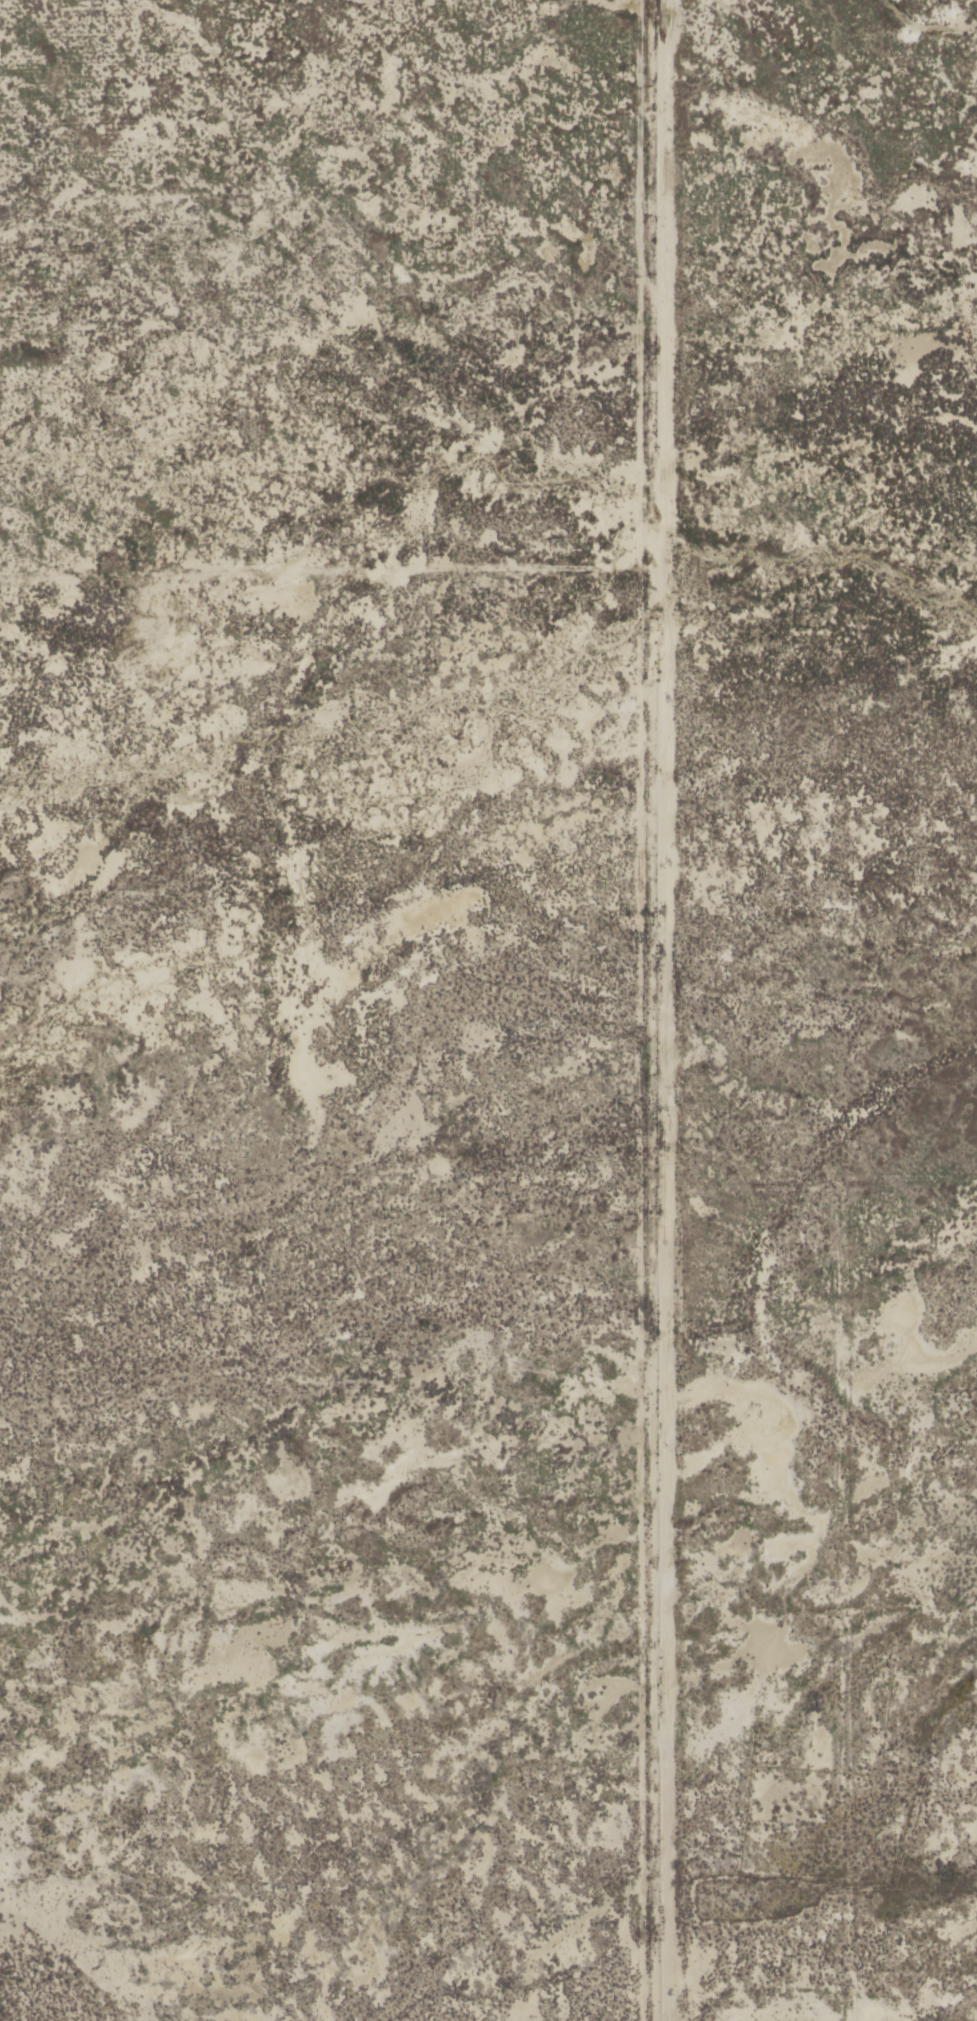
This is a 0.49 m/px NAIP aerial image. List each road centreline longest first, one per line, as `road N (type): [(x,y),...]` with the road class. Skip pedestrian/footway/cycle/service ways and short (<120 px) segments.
road 1 (residential): [(647,2020),(637,0)]

